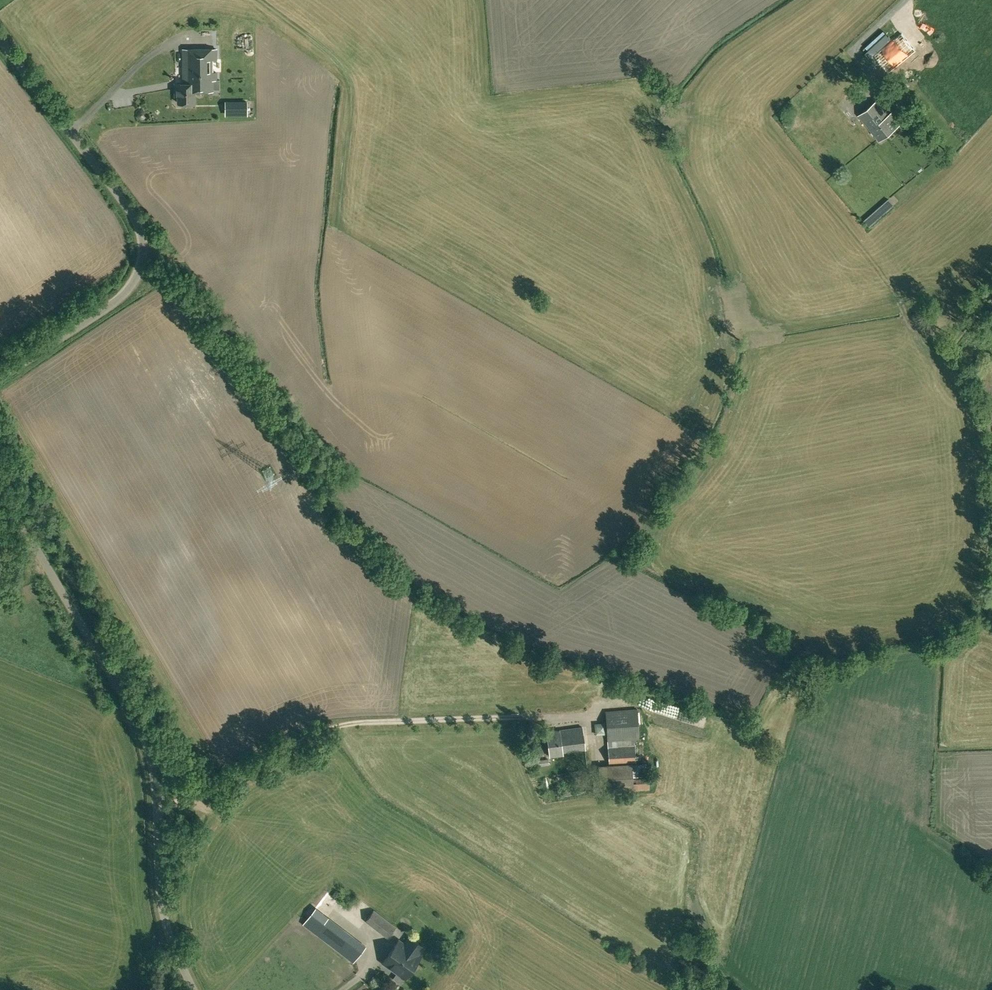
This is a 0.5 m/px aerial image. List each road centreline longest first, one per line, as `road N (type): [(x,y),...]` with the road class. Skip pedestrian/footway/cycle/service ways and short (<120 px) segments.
road 1 (unclassified): [(192,989),(162,907),(145,741),(0,487)]
road 2 (unclassified): [(0,379),(119,299),(143,257),(131,214),(0,38)]

